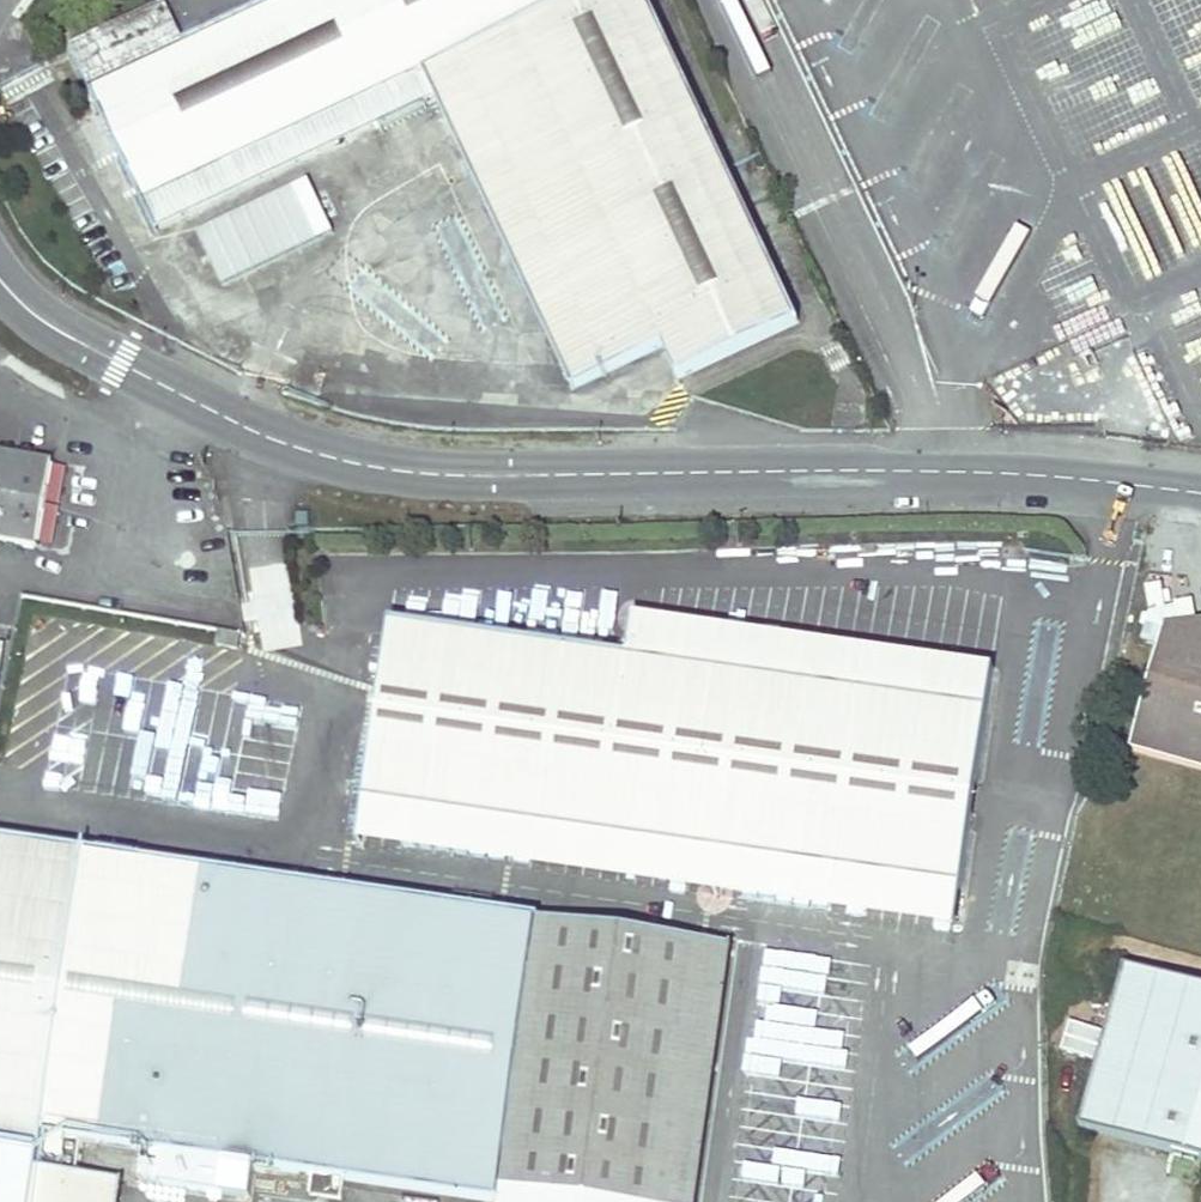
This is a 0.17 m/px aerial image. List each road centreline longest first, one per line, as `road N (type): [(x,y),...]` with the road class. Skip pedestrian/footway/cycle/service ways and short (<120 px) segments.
road 1 (tertiary): [(0,280),(62,333),(235,423),(384,468),(496,476),(967,472),(1200,494)]

